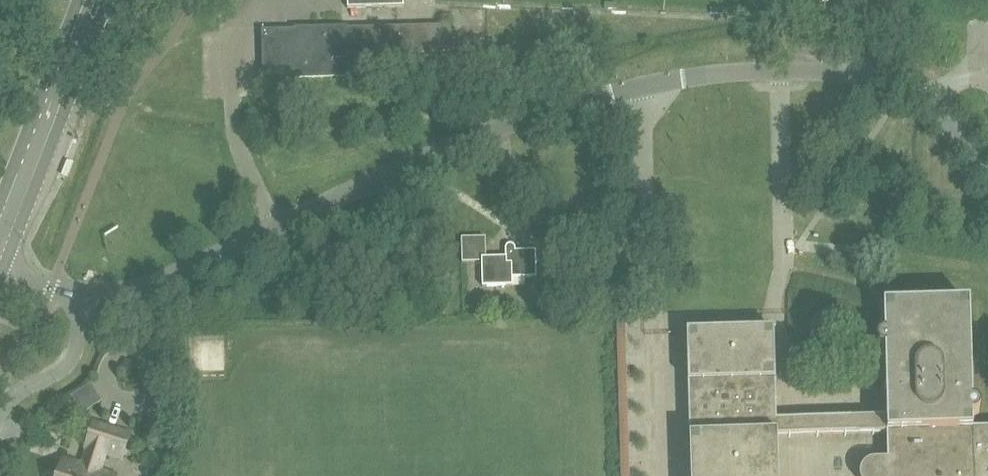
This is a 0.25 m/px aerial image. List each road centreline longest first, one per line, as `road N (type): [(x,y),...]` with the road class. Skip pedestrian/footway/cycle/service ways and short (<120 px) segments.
road 1 (residential): [(123,293),(163,283),(487,138),(615,100),(725,76),(819,76),(895,86)]
road 2 (secondary): [(0,240),(93,0)]
road 3 (unclassified): [(0,421),(77,351),(84,294)]
road 4 (residential): [(987,171),(926,101),(895,86)]

